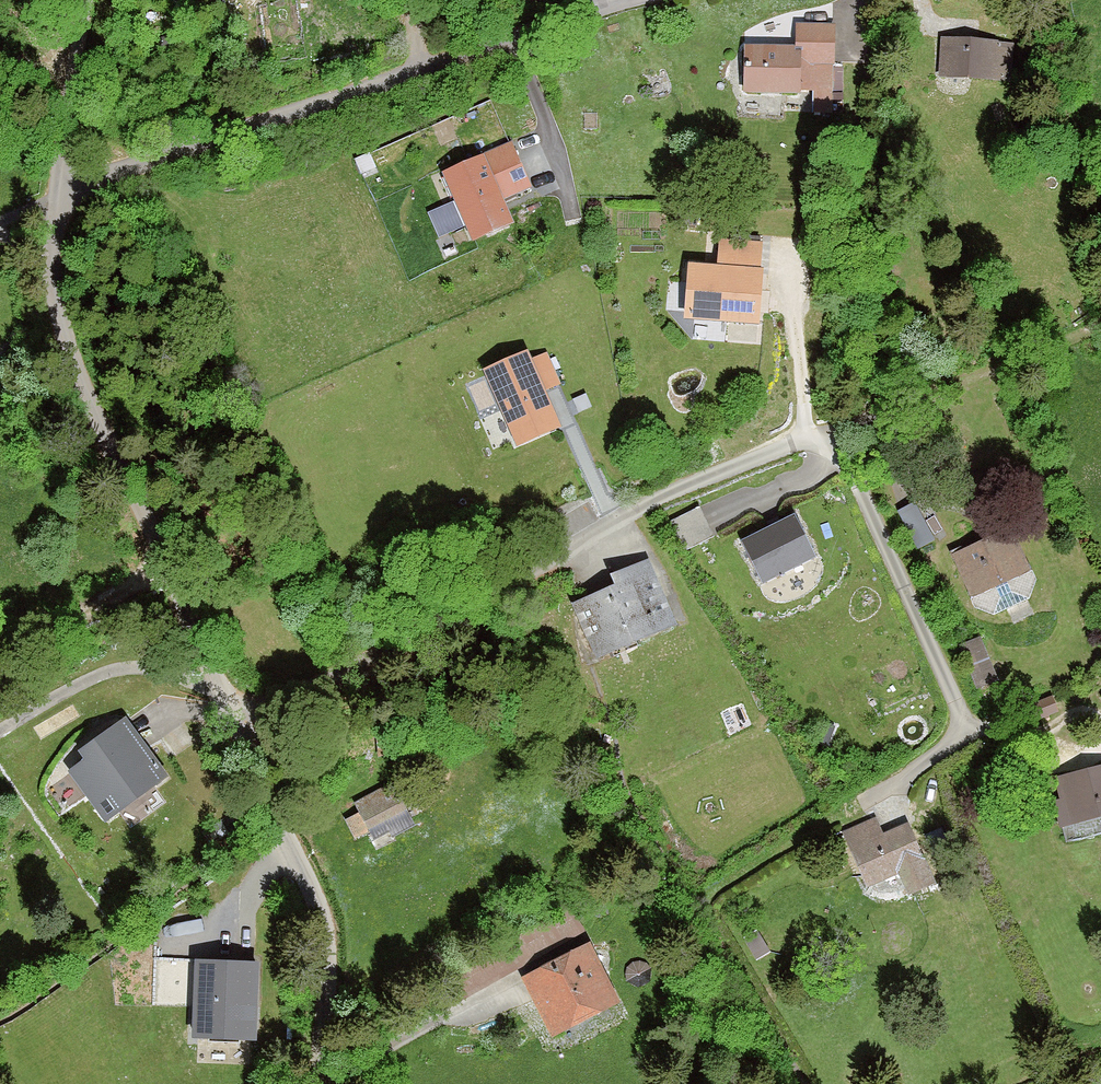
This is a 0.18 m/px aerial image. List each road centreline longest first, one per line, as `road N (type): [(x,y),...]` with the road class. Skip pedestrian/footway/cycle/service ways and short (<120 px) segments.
road 1 (residential): [(233,712),(658,495),(842,434),(976,730)]
road 2 (residential): [(621,0),(60,192)]
road 3 (residential): [(60,192),(57,292),(80,382),(233,712)]
road 4 (residential): [(233,712),(329,935),(323,1083)]
road 5 (residential): [(60,192),(87,0)]
road 6 (track): [(0,652),(171,567)]

